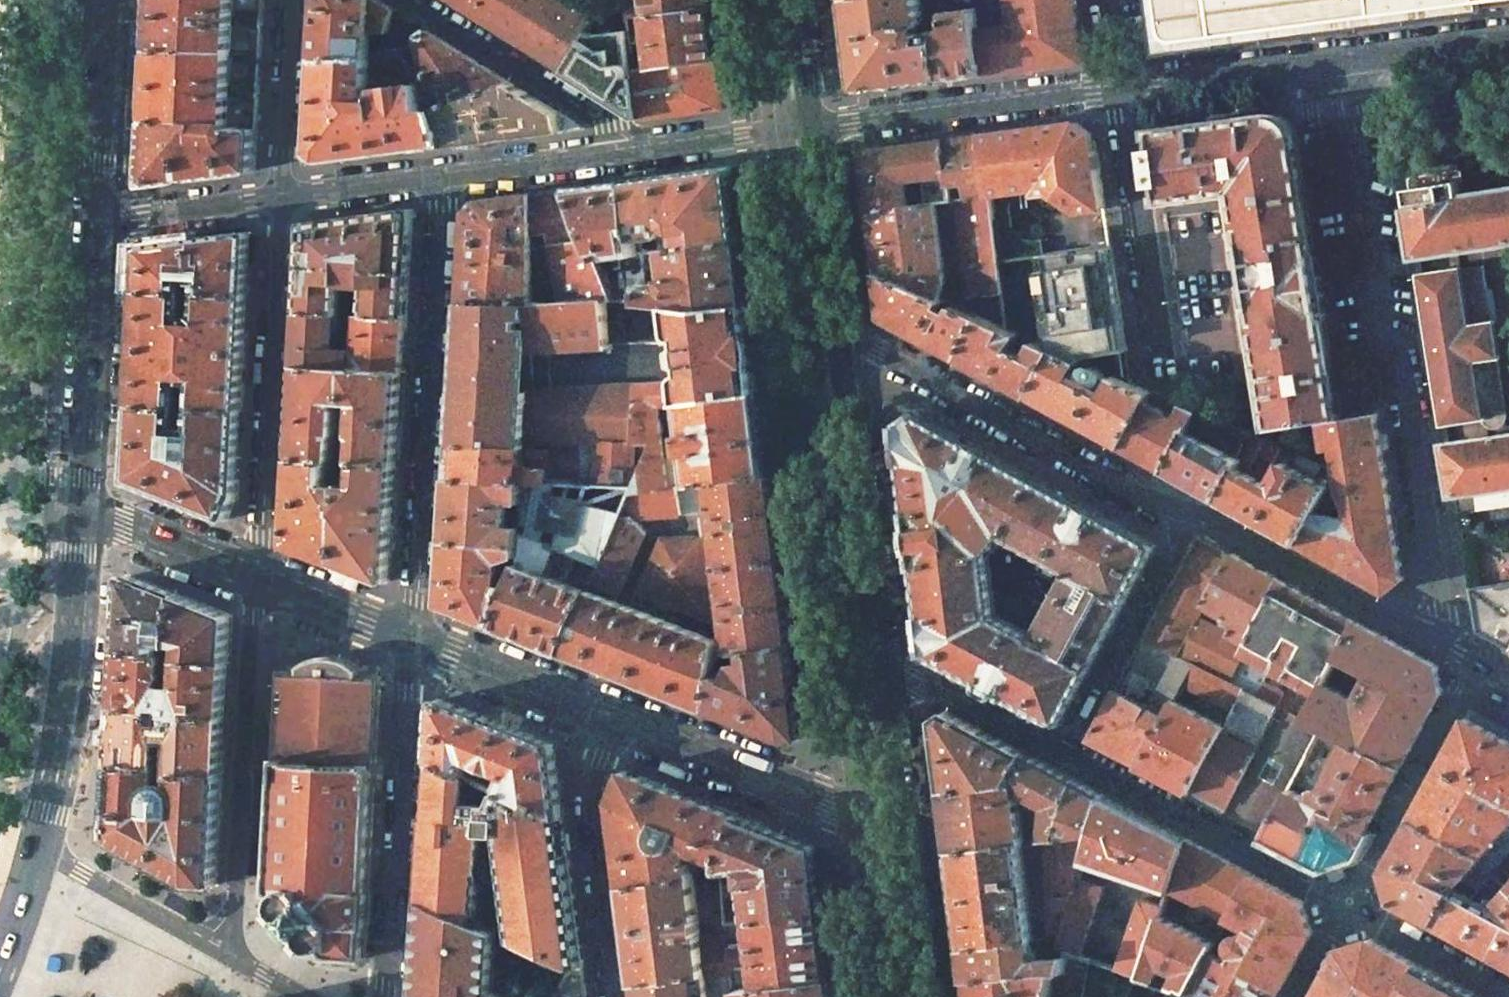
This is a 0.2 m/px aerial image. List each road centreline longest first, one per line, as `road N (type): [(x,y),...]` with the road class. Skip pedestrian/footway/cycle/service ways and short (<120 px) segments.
road 1 (residential): [(1440,642),(1414,439),(1407,404),(1385,366),(1340,61)]
road 2 (residential): [(444,173),(415,640)]
road 3 (residential): [(1191,510),(834,331)]
road 4 (residential): [(260,578),(281,194)]
road 5 (residential): [(223,951),(235,897),(260,578)]
road 6 (residential): [(415,640),(402,727),(406,761),(386,996)]
road 7 (tertiary): [(884,677),(834,331)]
road 8 (primary): [(87,516),(74,698),(43,852)]
road 9 (residential): [(1066,753),(1350,899)]
road 10 (residential): [(809,126),(1119,88)]
road 11 (residential): [(613,718),(826,803),(899,816)]
road 12 (primary): [(100,213),(87,516)]
road 13 (residential): [(1163,376),(1119,88)]
road 14 (residential): [(617,996),(592,797),(613,718)]
road 15 (residential): [(1440,642),(1191,510)]
road 16 (residential): [(413,0),(644,147)]
road 17 (residential): [(1066,753),(1191,510)]
road 18 (residential): [(1350,899),(1476,664)]
road 19 (residential): [(1119,88),(1340,61)]
road 20 (primary): [(117,0),(100,213)]
road 21 (residential): [(415,640),(613,718)]
road 22 (tertiary): [(834,331),(809,126)]
road 23 (residential): [(43,852),(223,951)]
road 24 (residential): [(444,173),(644,147)]
road 25 (residential): [(884,677),(911,679),(1066,753)]
road 26 (residential): [(281,194),(291,0)]
road 27 (residential): [(1350,899),(1508,996)]
road 28 (residential): [(87,516),(260,578)]
road 29 (residential): [(100,213),(281,194)]
road 30 (tertiary): [(920,996),(899,816)]
road 31 (residential): [(1340,61),(1508,40)]
road 32 (residential): [(260,578),(415,640)]
road 33 (residential): [(644,147),(809,126)]
road 34 (residential): [(281,194),(444,173)]
road 35 (tertiary): [(899,816),(884,677)]
road 36 (tertiary): [(809,126),(794,0)]

